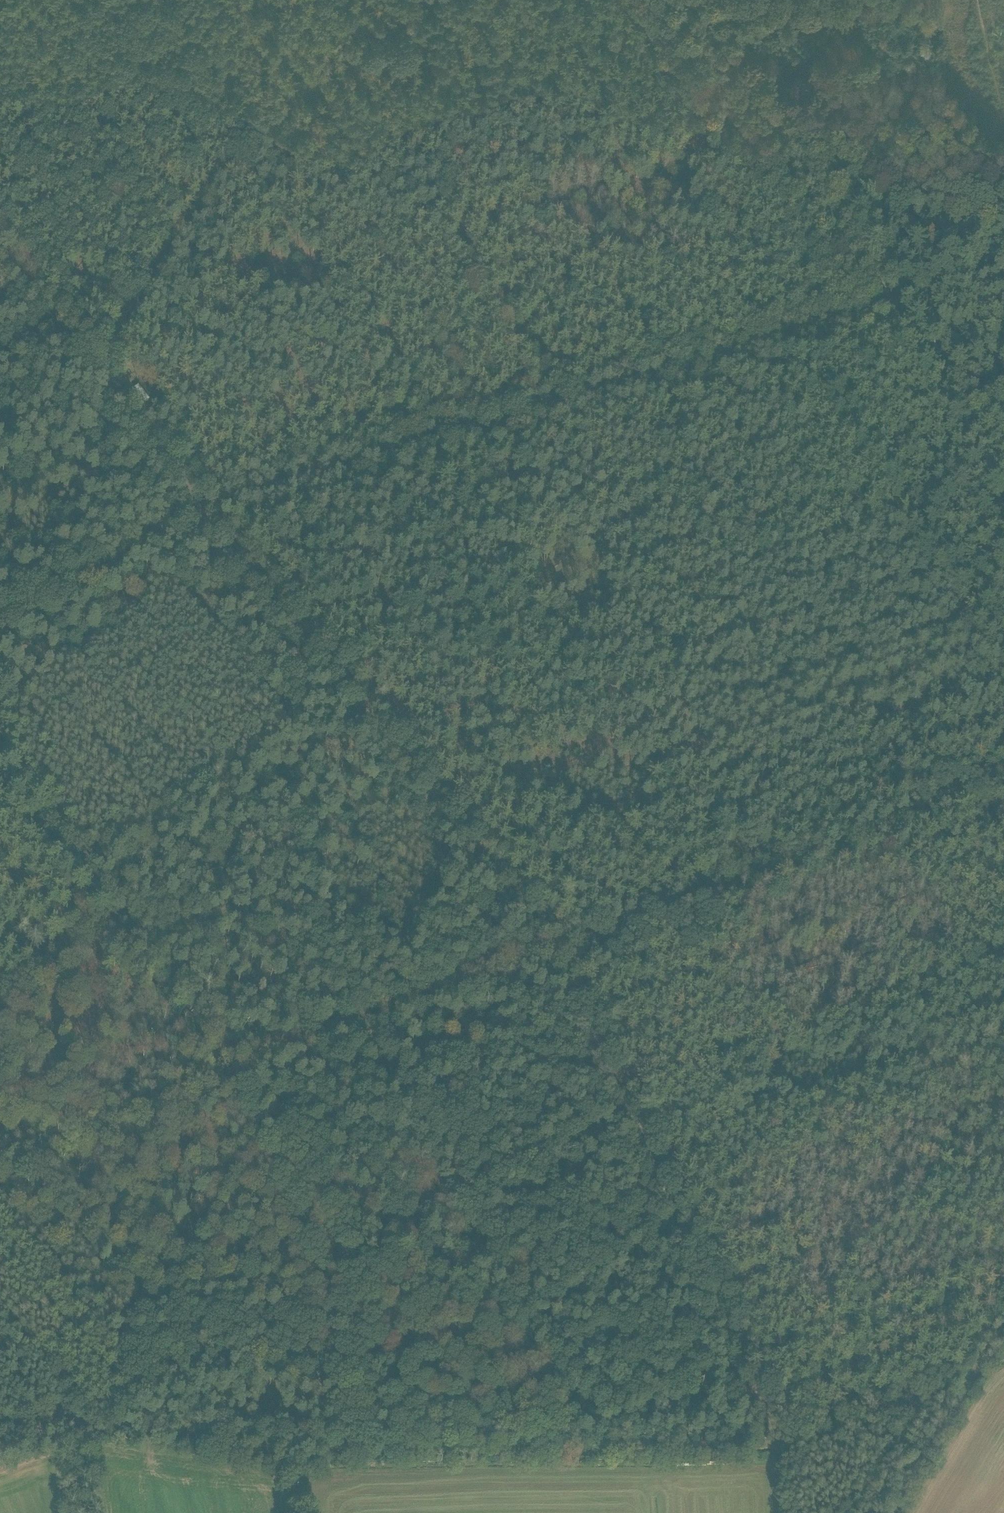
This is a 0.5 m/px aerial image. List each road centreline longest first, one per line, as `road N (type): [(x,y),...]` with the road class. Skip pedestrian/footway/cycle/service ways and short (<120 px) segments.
road 1 (track): [(1003,775),(555,954),(199,505)]
road 2 (track): [(199,505),(895,302),(1003,261)]
road 3 (track): [(1003,1011),(783,1448),(553,1452)]
road 4 (track): [(553,1452),(320,1453),(81,1423),(0,1450)]
road 5 (track): [(555,954),(557,973),(783,1448)]
road 6 (track): [(94,373),(201,203),(260,130),(335,66),(432,0)]
road 7 (track): [(553,1452),(222,1074)]
road 8 (track): [(326,73),(534,409)]
road 9 (track): [(222,1074),(555,954)]
road 10 (track): [(222,1074),(0,819)]
road 11 (track): [(199,505),(0,251)]
road 12 (track): [(1003,477),(842,220)]
road 13 (track): [(842,220),(702,0)]
road 14 (track): [(0,1157),(222,1074)]
road 15 (track): [(0,612),(199,505)]
road 16 (track): [(842,220),(1003,260)]
road 17 (track): [(1003,159),(967,0)]

